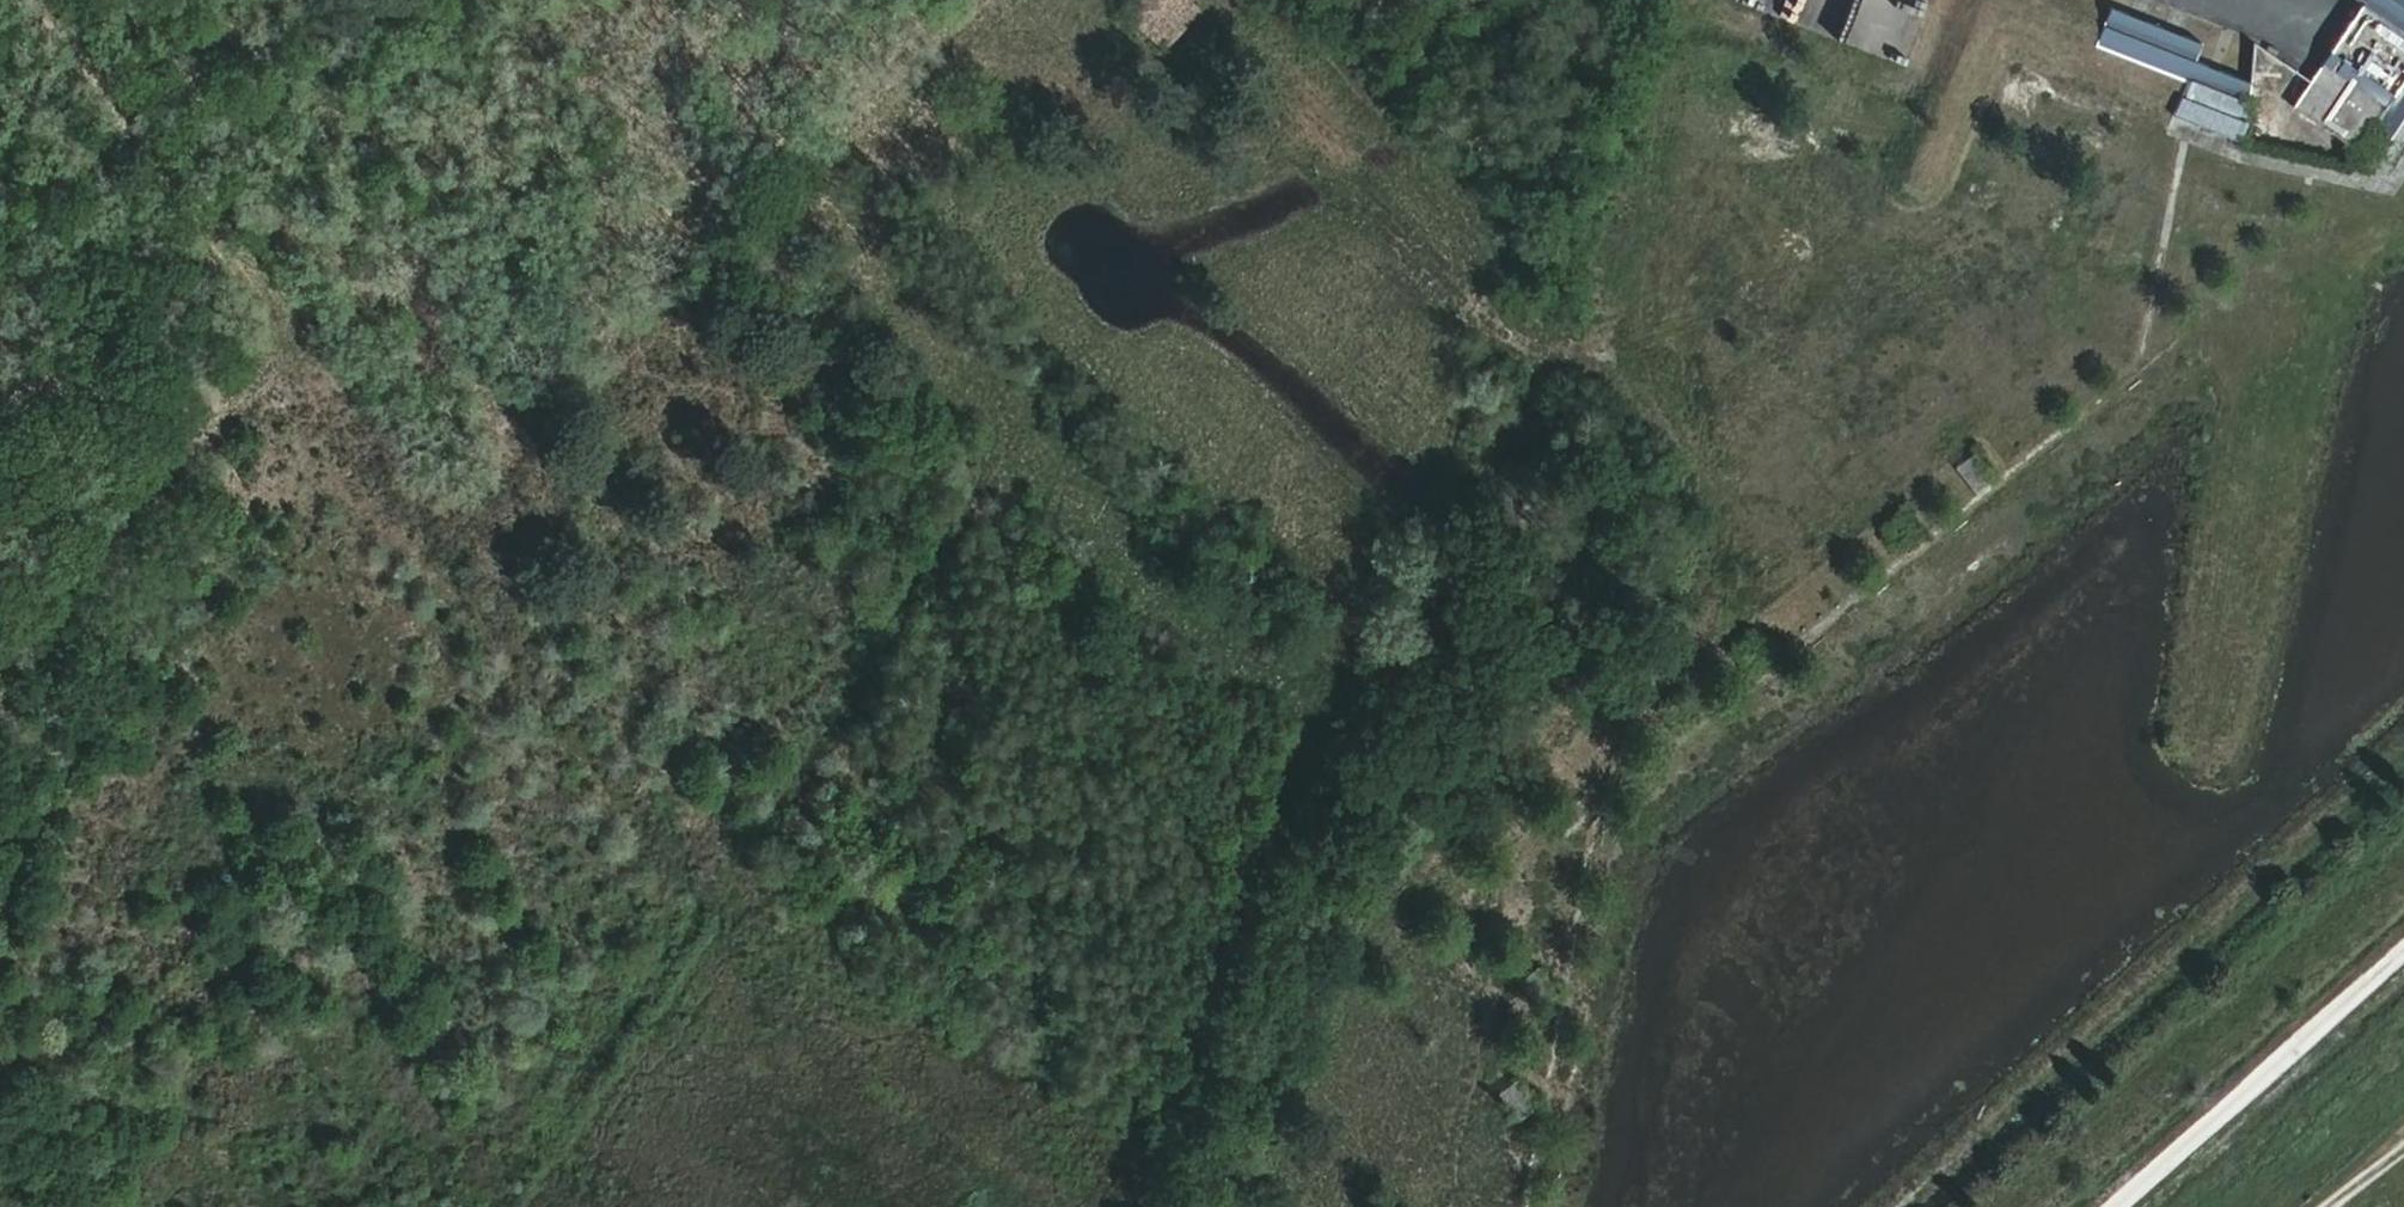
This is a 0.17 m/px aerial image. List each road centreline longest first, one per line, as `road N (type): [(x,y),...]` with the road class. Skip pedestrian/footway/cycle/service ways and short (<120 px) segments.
road 1 (track): [(2110,1206),(2403,948)]

